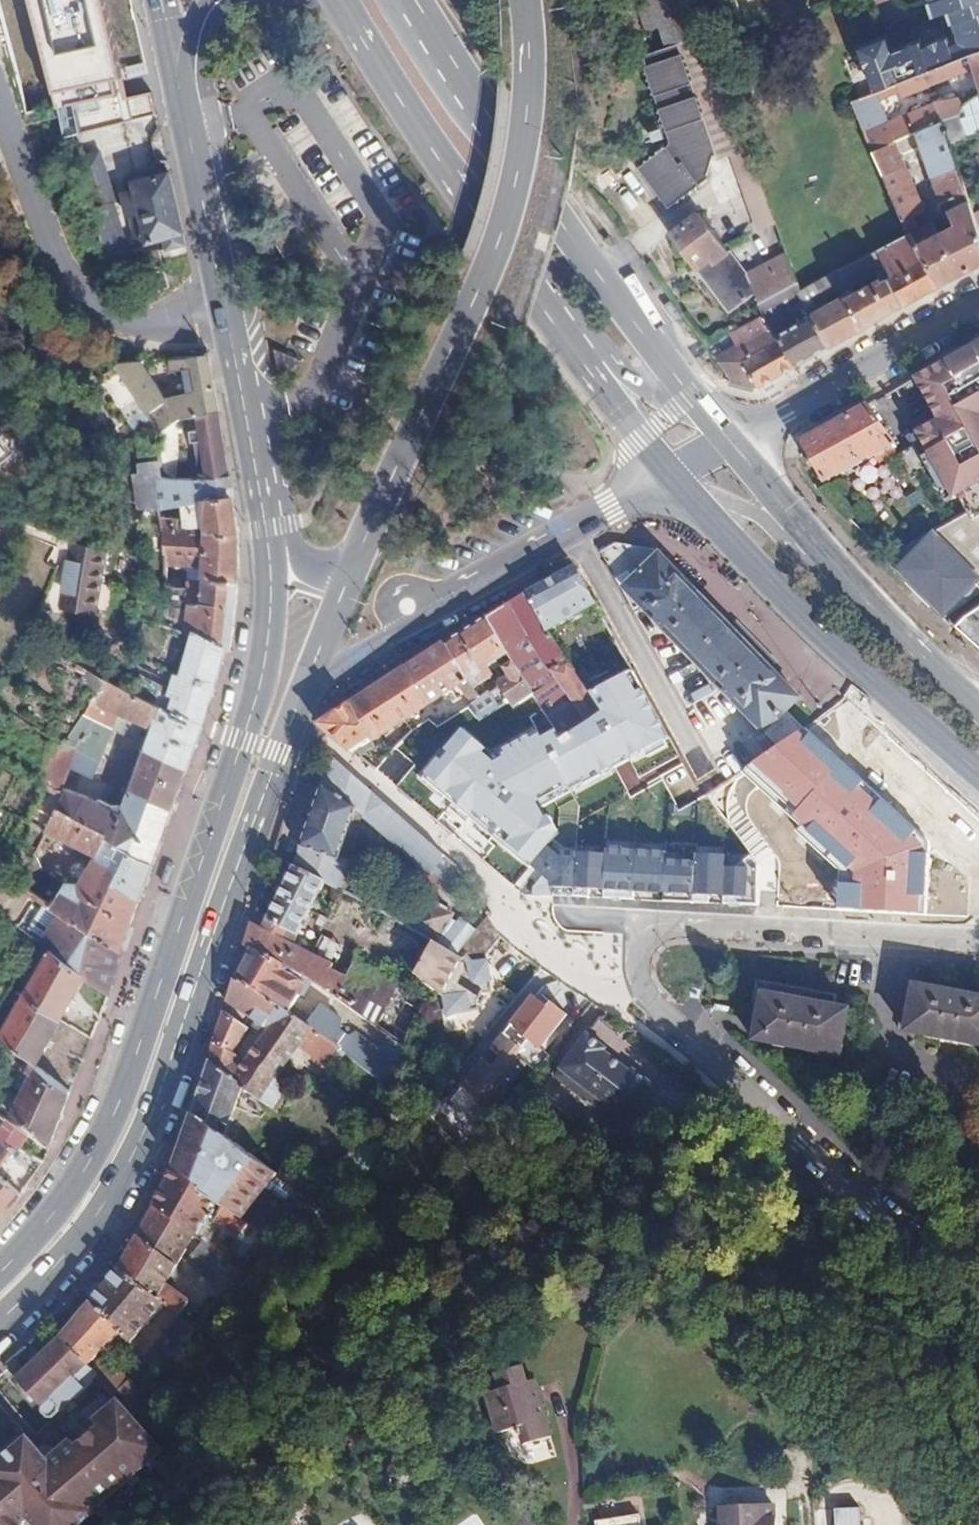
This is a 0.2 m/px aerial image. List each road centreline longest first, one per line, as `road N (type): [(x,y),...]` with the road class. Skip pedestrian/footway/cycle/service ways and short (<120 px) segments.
road 1 (residential): [(978,1303),(633,991),(624,970),(634,939),(658,923),(978,942)]
road 2 (primary): [(272,540),(271,612),(256,698),(130,1072),(72,1188),(0,1272)]
road 3 (primary): [(0,1321),(76,1242),(142,1141),(304,689)]
road 4 (primary): [(348,578),(509,222),(528,138),(526,0)]
road 5 (primary): [(731,440),(600,276),(415,0)]
road 6 (primary): [(176,66),(272,540)]
road 7 (primary): [(669,475),(978,774)]
road 8 (residential): [(304,689),(669,475)]
road 9 (primary): [(339,0),(431,148),(574,347)]
road 10 (unclassified): [(731,440),(978,308)]
road 11 (primary): [(978,705),(802,524)]
road 12 (primary): [(574,347),(731,440)]
road 13 (primary): [(574,347),(669,475)]
road 14 (primary): [(802,524),(669,475)]

